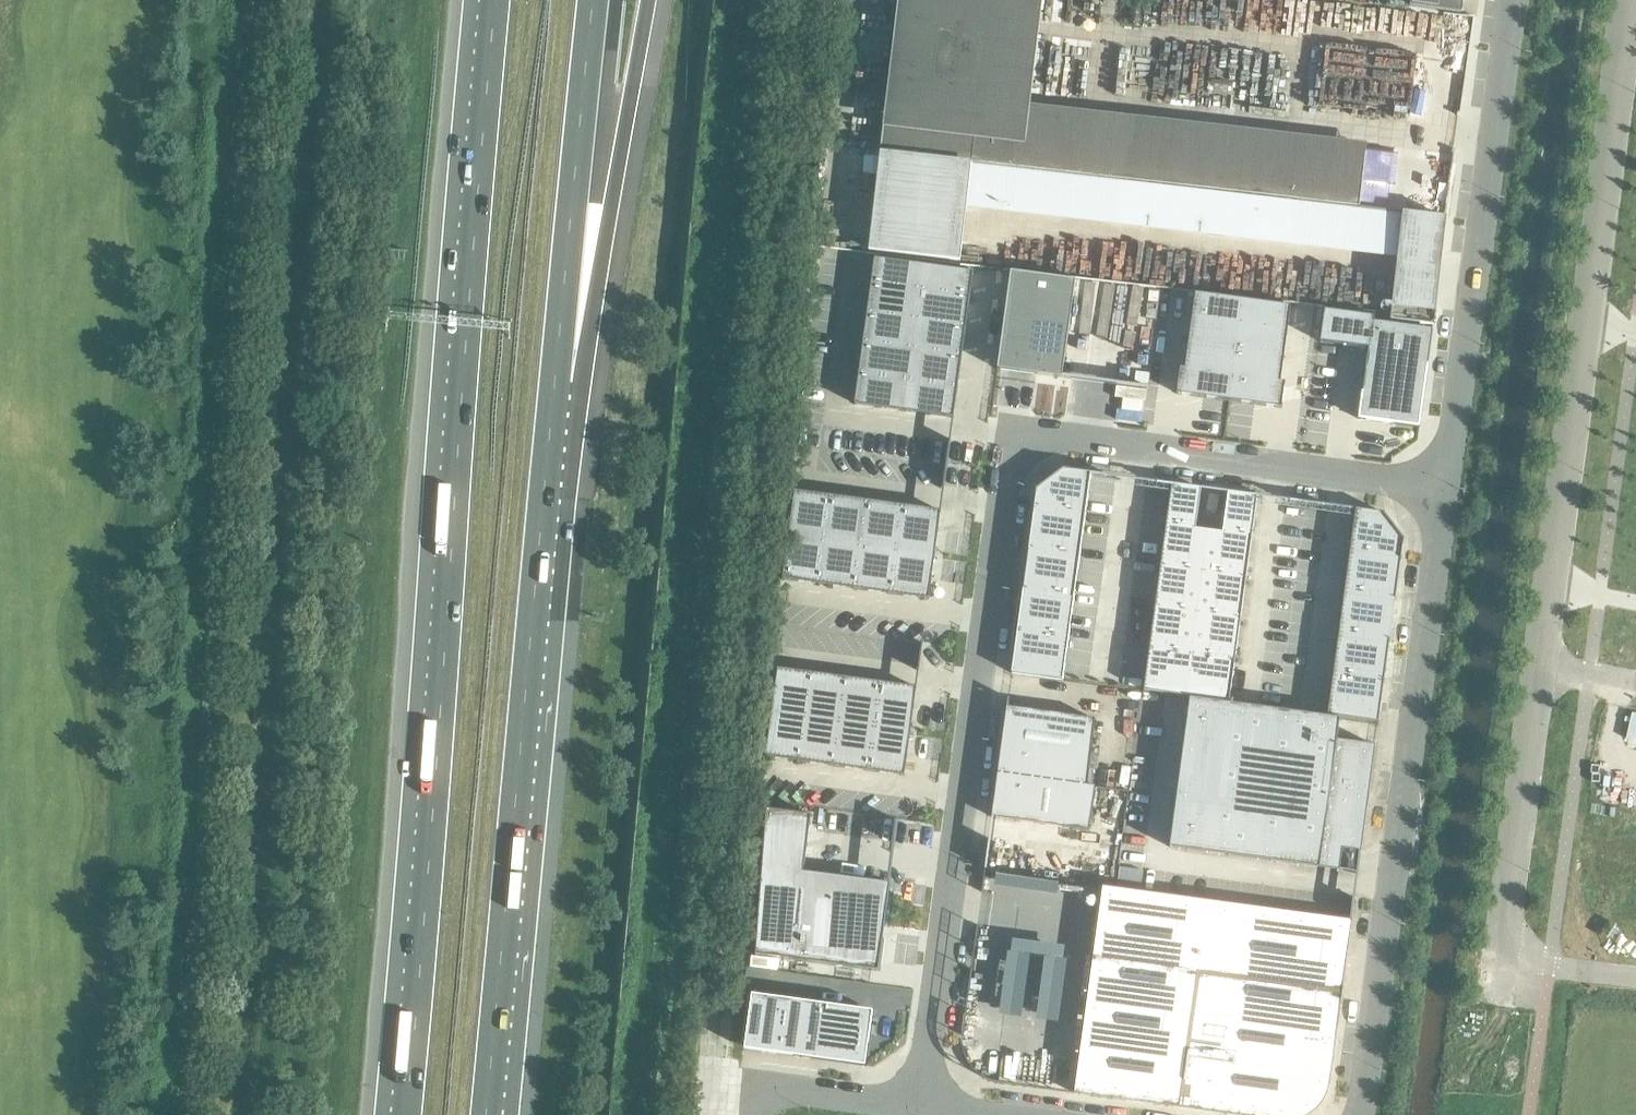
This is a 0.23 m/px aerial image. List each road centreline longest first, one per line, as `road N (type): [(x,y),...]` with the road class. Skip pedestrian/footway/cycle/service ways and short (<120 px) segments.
road 1 (motorway): [(496,0),(407,1114)]
road 2 (unclassified): [(1448,490),(1037,434),(1014,443),(918,1108)]
road 3 (motorway): [(488,1114),(557,380)]
road 4 (unclassified): [(1448,490),(1361,1114)]
road 5 (unclassified): [(1516,0),(1448,490)]
road 6 (motorway): [(557,380),(611,206),(644,0)]
road 7 (motorway): [(557,380),(594,0)]
road 8 (unclassified): [(1632,0),(1587,318)]
road 9 (unclassified): [(1538,661),(1500,961)]
road 10 (unclassified): [(1587,318),(1550,583)]
road 11 (unclassified): [(833,213),(860,0)]
road 12 (unclassified): [(918,1108),(752,1087)]
road 13 (residential): [(1500,961),(1635,977)]

